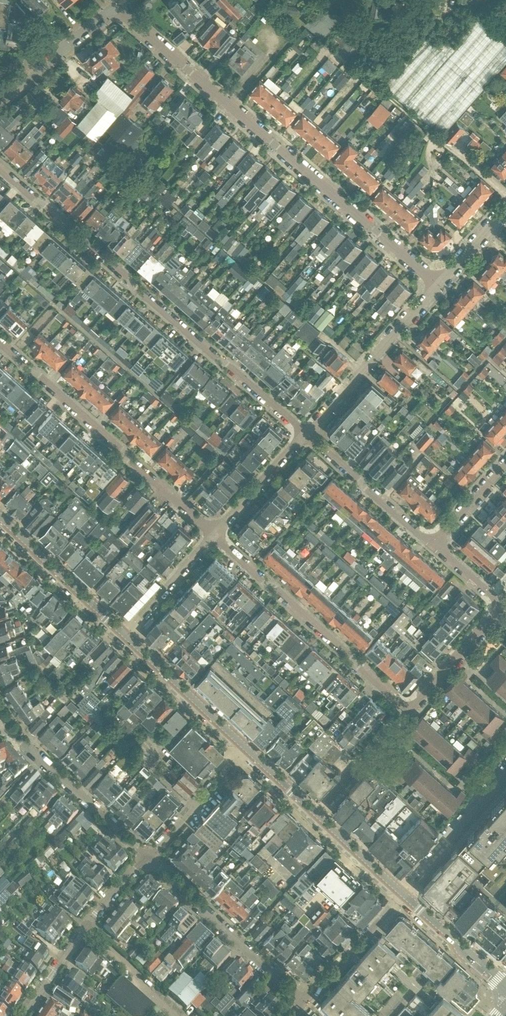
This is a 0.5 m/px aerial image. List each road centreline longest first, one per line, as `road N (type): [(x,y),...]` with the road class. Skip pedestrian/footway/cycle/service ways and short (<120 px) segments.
road 1 (residential): [(213,535),(402,705),(495,614),(490,597),(432,546)]
road 2 (residential): [(438,285),(115,7)]
road 3 (residential): [(306,435),(0,169)]
road 4 (residential): [(0,342),(213,535)]
road 5 (residential): [(306,1002),(148,857)]
road 6 (residential): [(306,435),(438,285)]
road 7 (residential): [(148,857),(6,724)]
road 8 (residential): [(125,635),(0,518)]
road 9 (residential): [(432,546),(306,435)]
road 10 (residential): [(247,749),(125,635)]
road 11 (residential): [(404,895),(505,777)]
road 12 (residential): [(0,100),(115,7)]
road 13 (residential): [(247,749),(148,857)]
road 14 (residential): [(404,895),(306,1002)]
road 15 (residential): [(505,988),(404,895)]
road 16 (residential): [(213,535),(306,435)]
road 17 (residential): [(125,635),(213,535)]
road 18 (residential): [(404,895),(315,813)]

